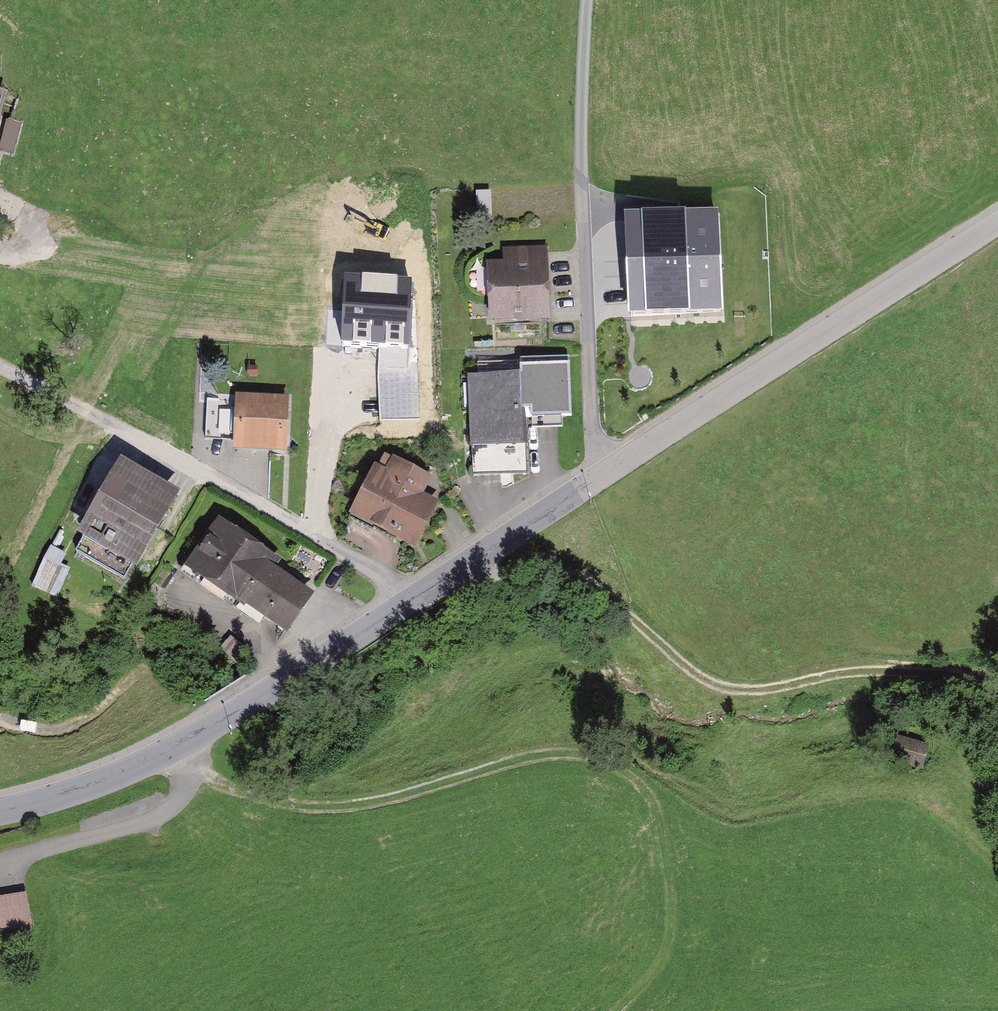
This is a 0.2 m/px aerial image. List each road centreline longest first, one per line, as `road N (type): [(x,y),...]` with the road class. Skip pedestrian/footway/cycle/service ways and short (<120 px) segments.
road 1 (track): [(188,776),(312,807),(369,803),(563,754),(632,778),(661,822),(672,930),(660,960),(618,1010)]
road 2 (track): [(448,575),(583,579),(696,673),(727,688),(774,689),(871,671),(976,675),(997,690)]
road 3 (residential): [(608,469),(591,427),(582,199),(587,0)]
road 4 (residential): [(412,598),(233,488),(0,368)]
road 5 (tertiary): [(0,811),(142,765),(222,723),(412,598)]
road 6 (tertiary): [(608,469),(997,219)]
road 7 (tertiary): [(412,598),(608,469)]

